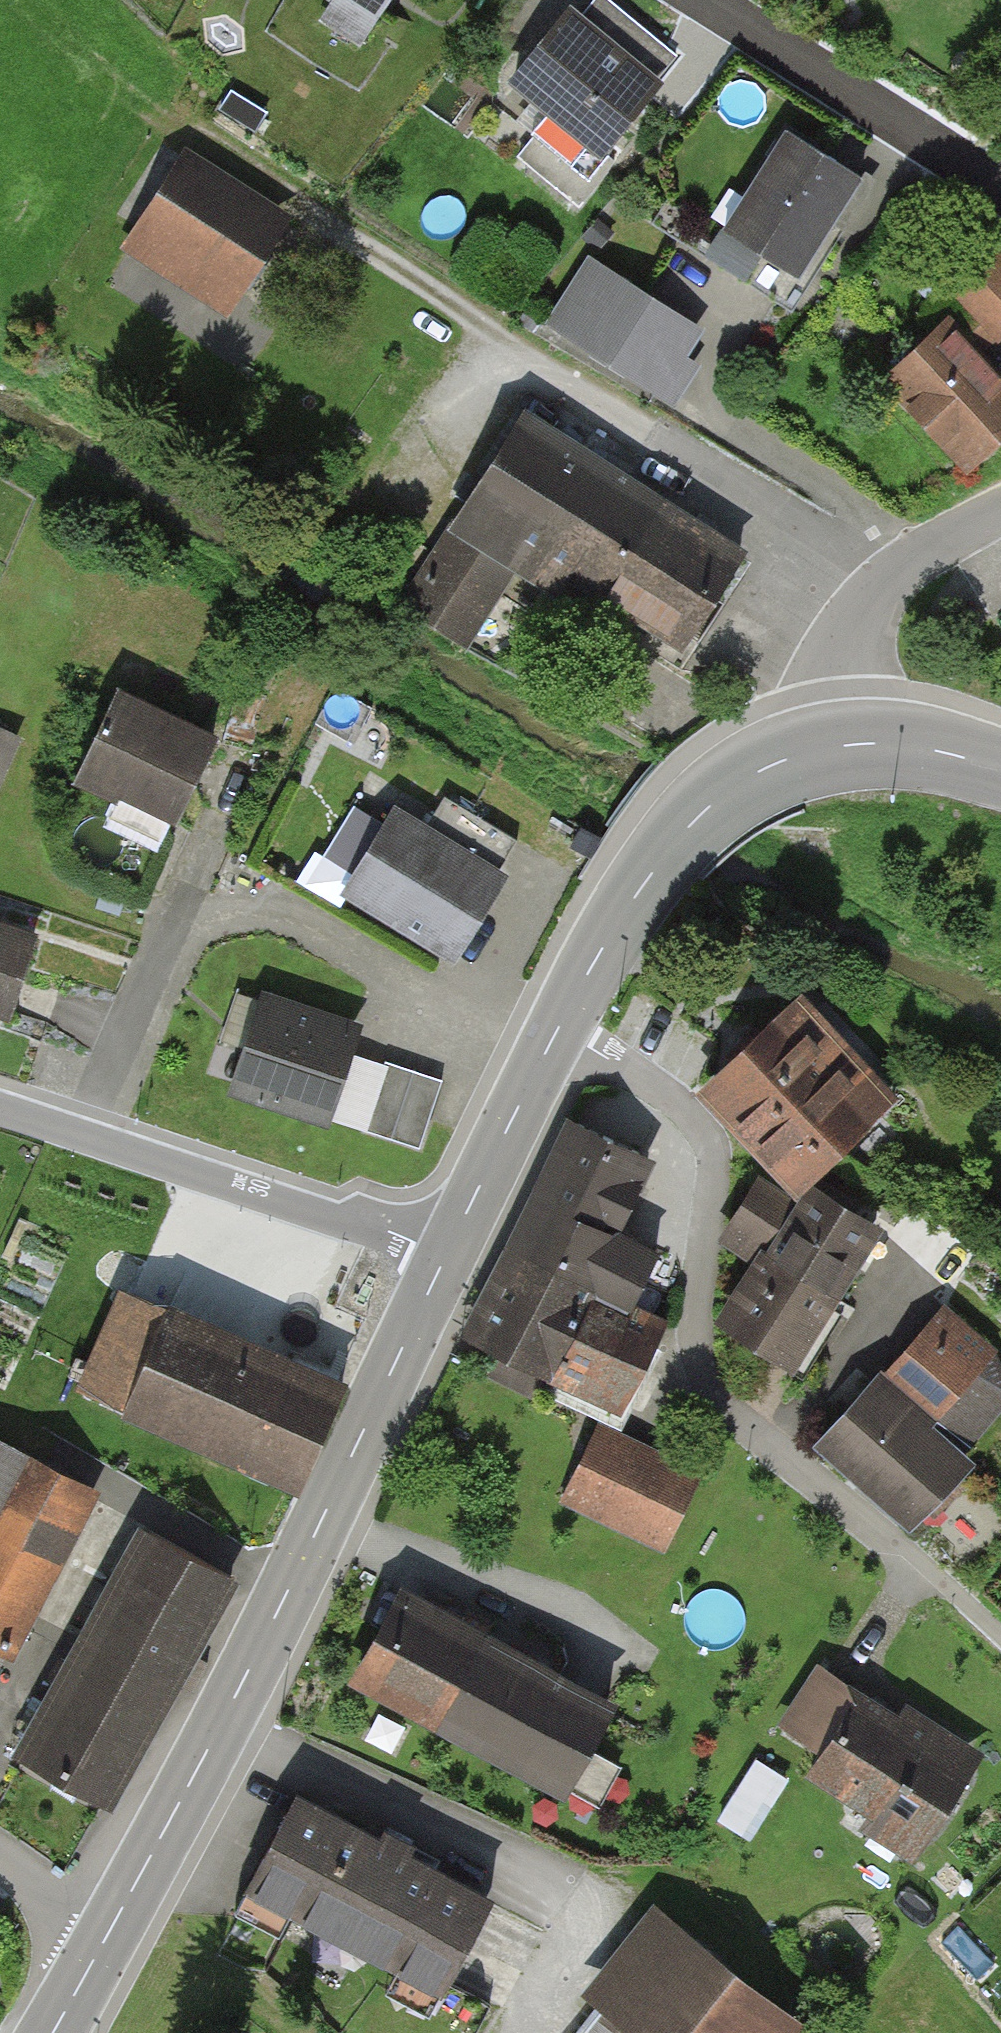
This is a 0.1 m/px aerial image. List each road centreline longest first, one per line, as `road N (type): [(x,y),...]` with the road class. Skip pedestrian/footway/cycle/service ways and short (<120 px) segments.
road 1 (residential): [(213,156),(888,581)]
road 2 (tertiary): [(446,1254),(220,1727),(109,1932)]
road 3 (residential): [(941,1582),(703,1388),(697,1307),(712,1140),(558,1028)]
road 4 (residential): [(0,1105),(446,1254)]
road 5 (tertiary): [(847,746),(768,767),(689,829),(651,875),(558,1028)]
road 6 (residential): [(1000,190),(701,0)]
road 7 (tertiary): [(558,1028),(446,1254)]
road 8 (track): [(29,0),(89,60),(213,156)]
road 9 (residential): [(888,581),(852,640),(847,746)]
road 10 (tertiary): [(1000,771),(902,745),(847,746)]
road 11 (residential): [(1000,509),(888,581)]
road 12 (residential): [(109,1932),(0,1859)]

